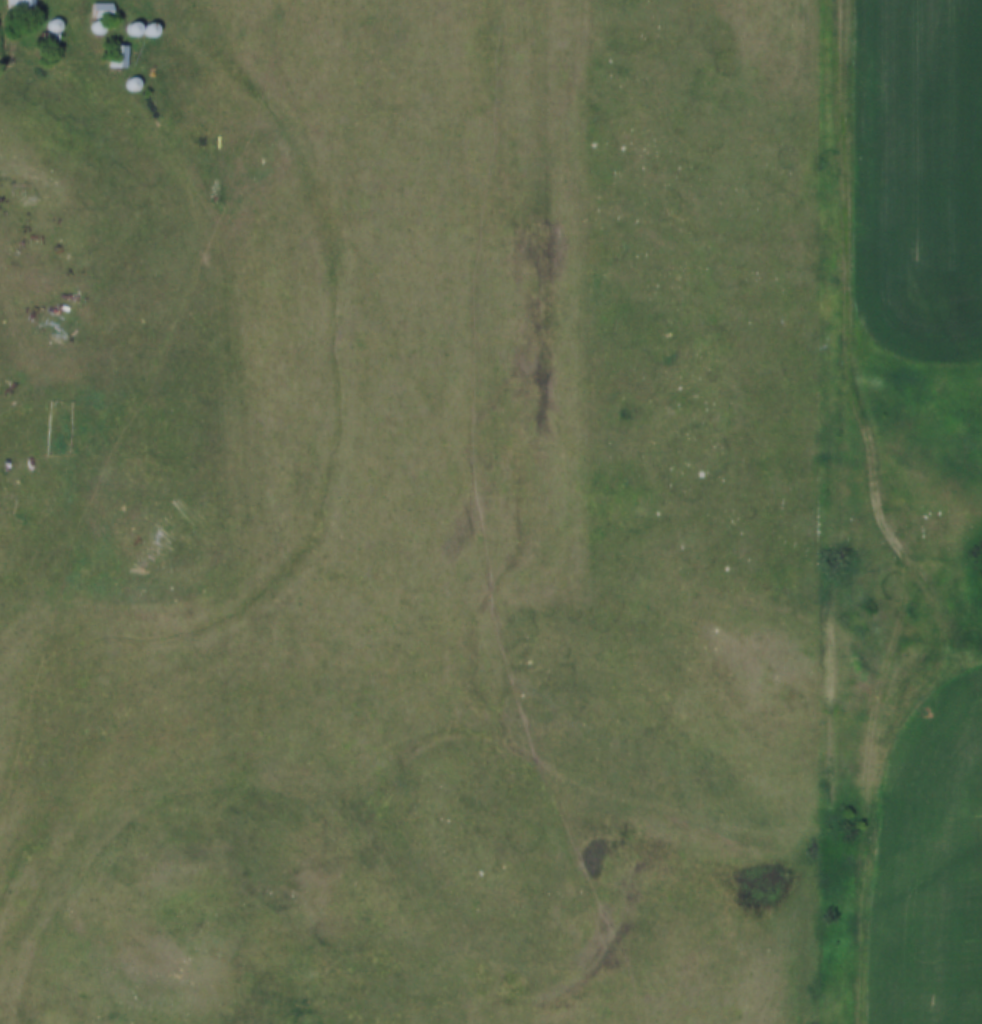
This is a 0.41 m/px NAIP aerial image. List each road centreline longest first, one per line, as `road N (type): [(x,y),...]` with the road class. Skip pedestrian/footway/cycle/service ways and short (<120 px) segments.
road 1 (track): [(0,623),(73,548),(191,288),(201,249),(177,159),(72,31),(78,0)]

